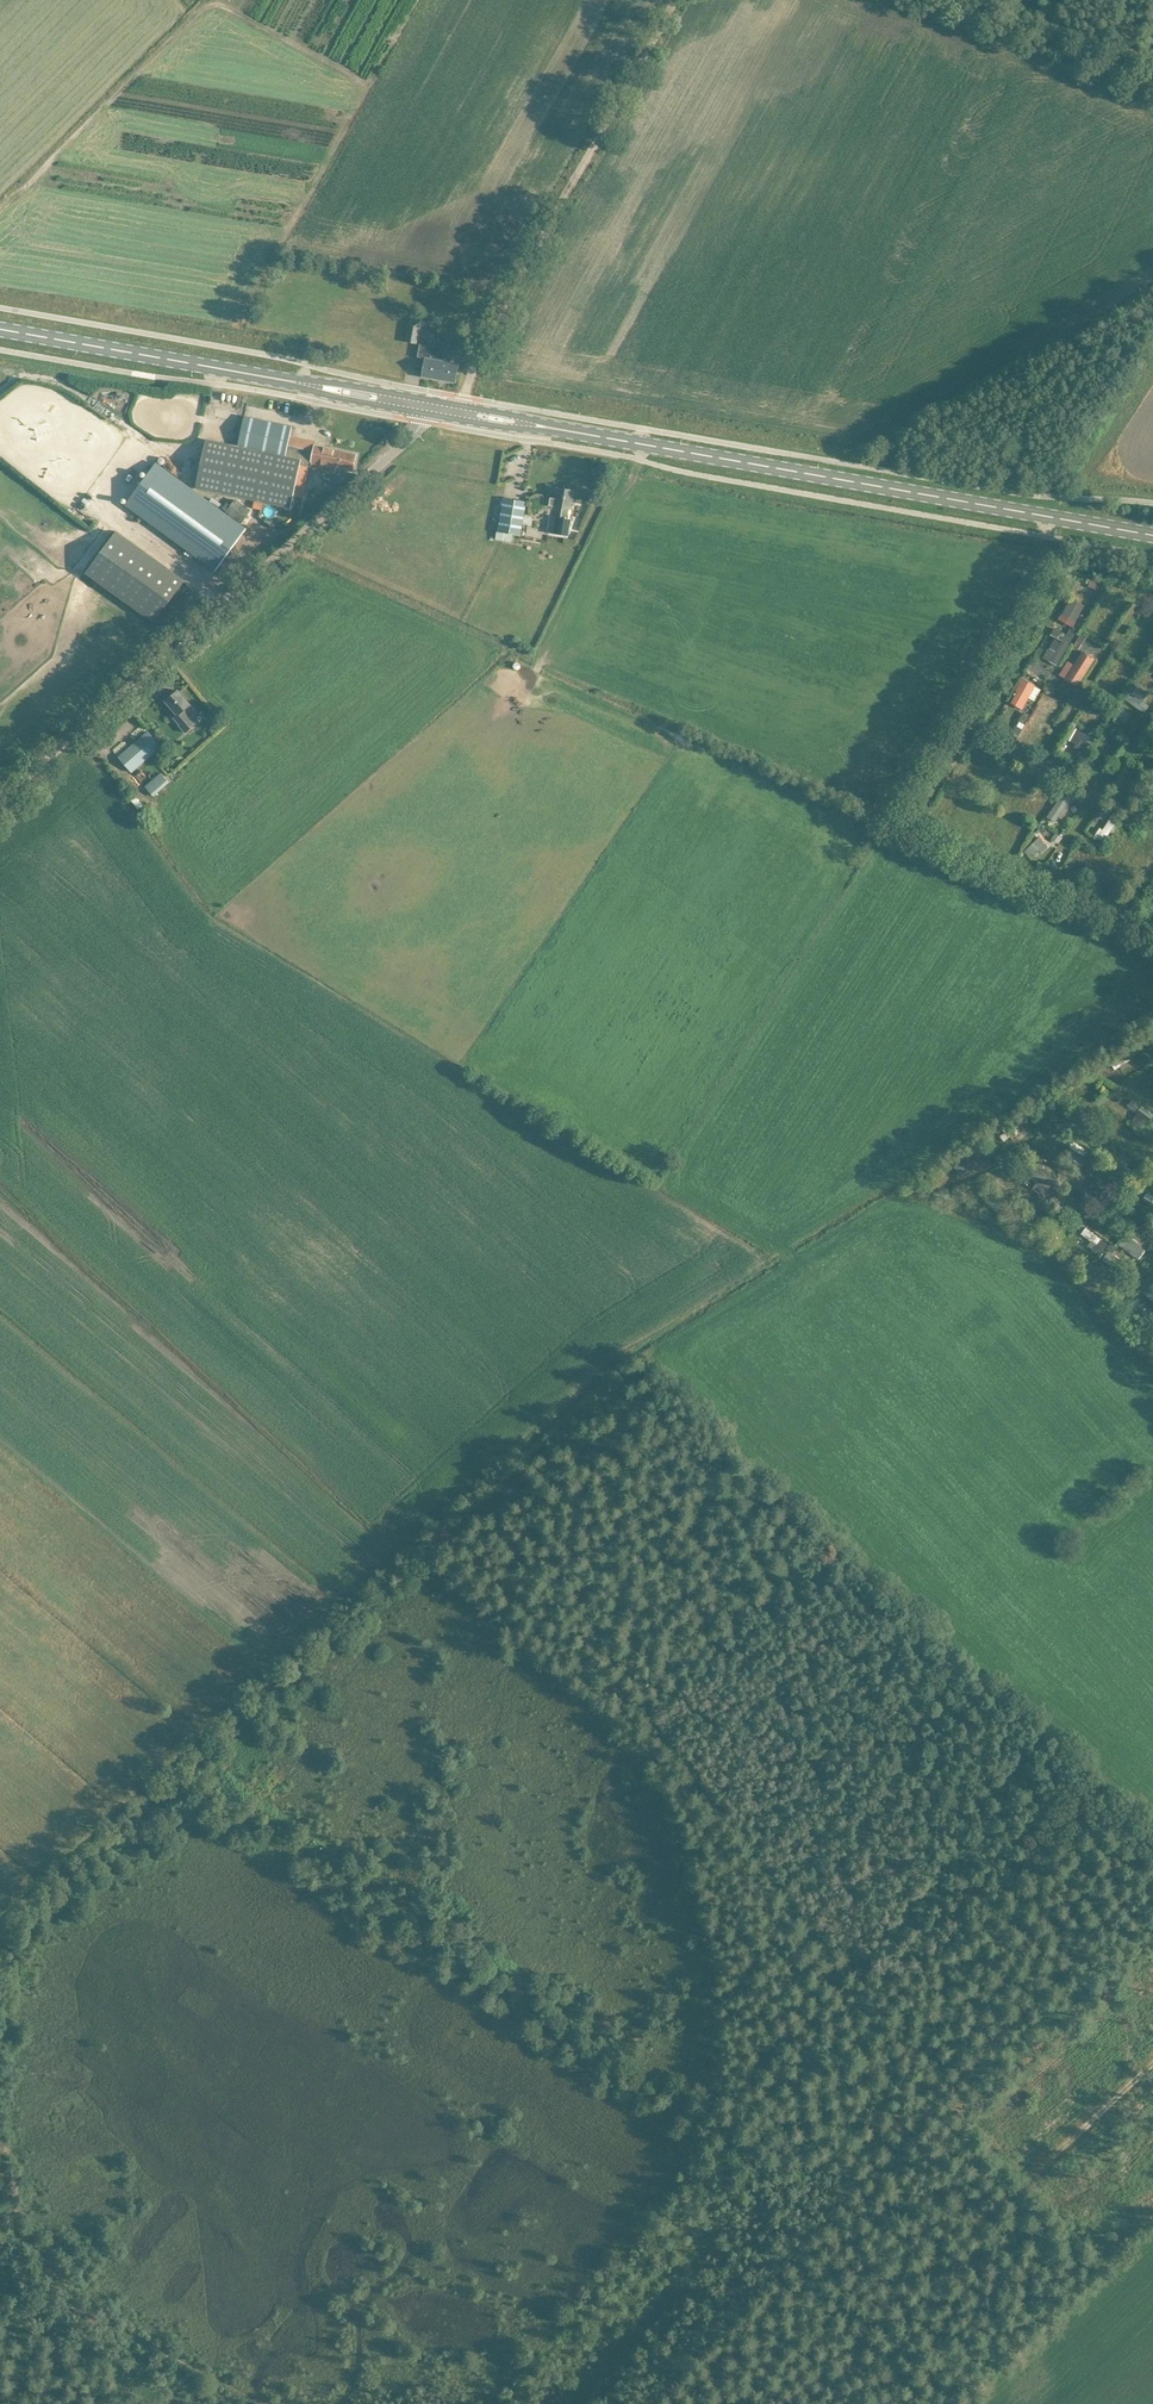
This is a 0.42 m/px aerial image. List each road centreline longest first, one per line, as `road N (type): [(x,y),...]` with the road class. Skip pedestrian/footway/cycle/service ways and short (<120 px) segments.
road 1 (secondary): [(1152,538),(0,332)]
road 2 (track): [(478,357),(675,0)]
road 3 (track): [(952,0),(1152,77)]

